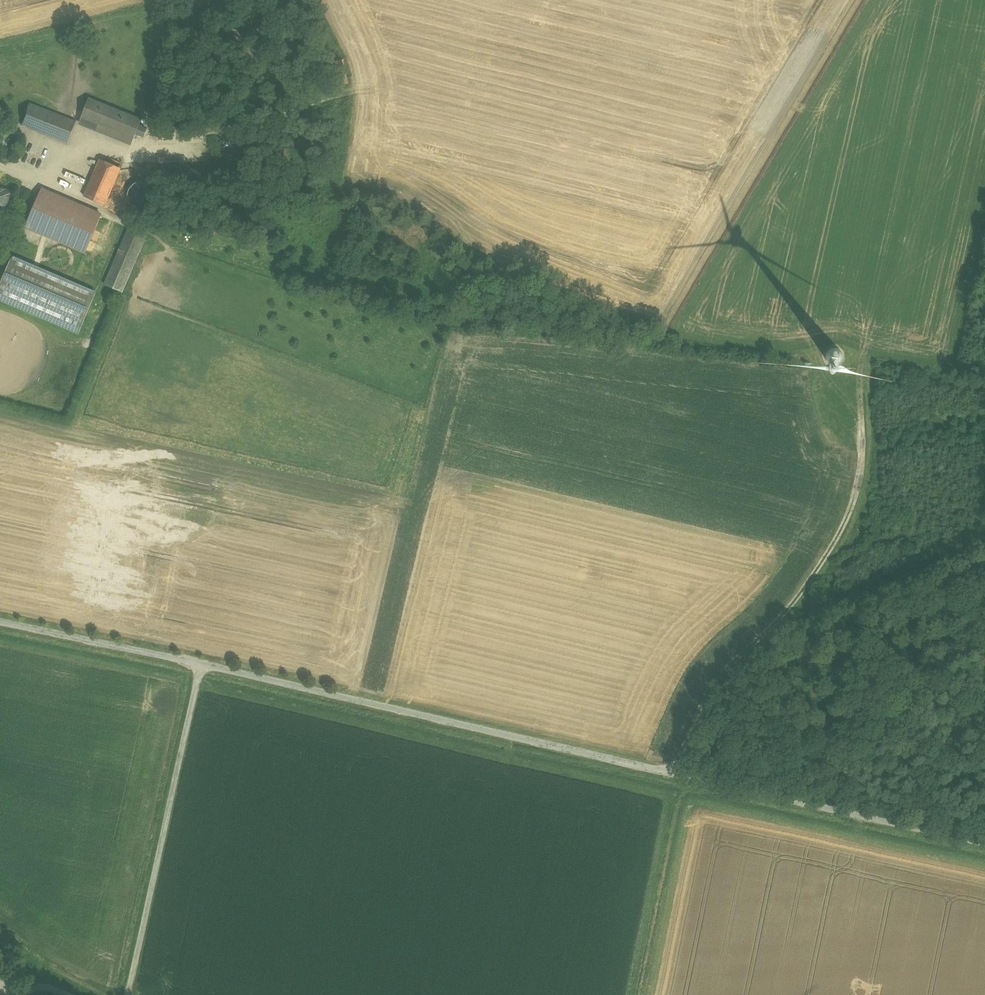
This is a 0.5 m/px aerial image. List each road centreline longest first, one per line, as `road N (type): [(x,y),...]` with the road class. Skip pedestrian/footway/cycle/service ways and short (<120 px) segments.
road 1 (unclassified): [(984,844),(195,664)]
road 2 (unclassified): [(128,994),(195,664)]
road 3 (unclassified): [(195,664),(0,621)]

